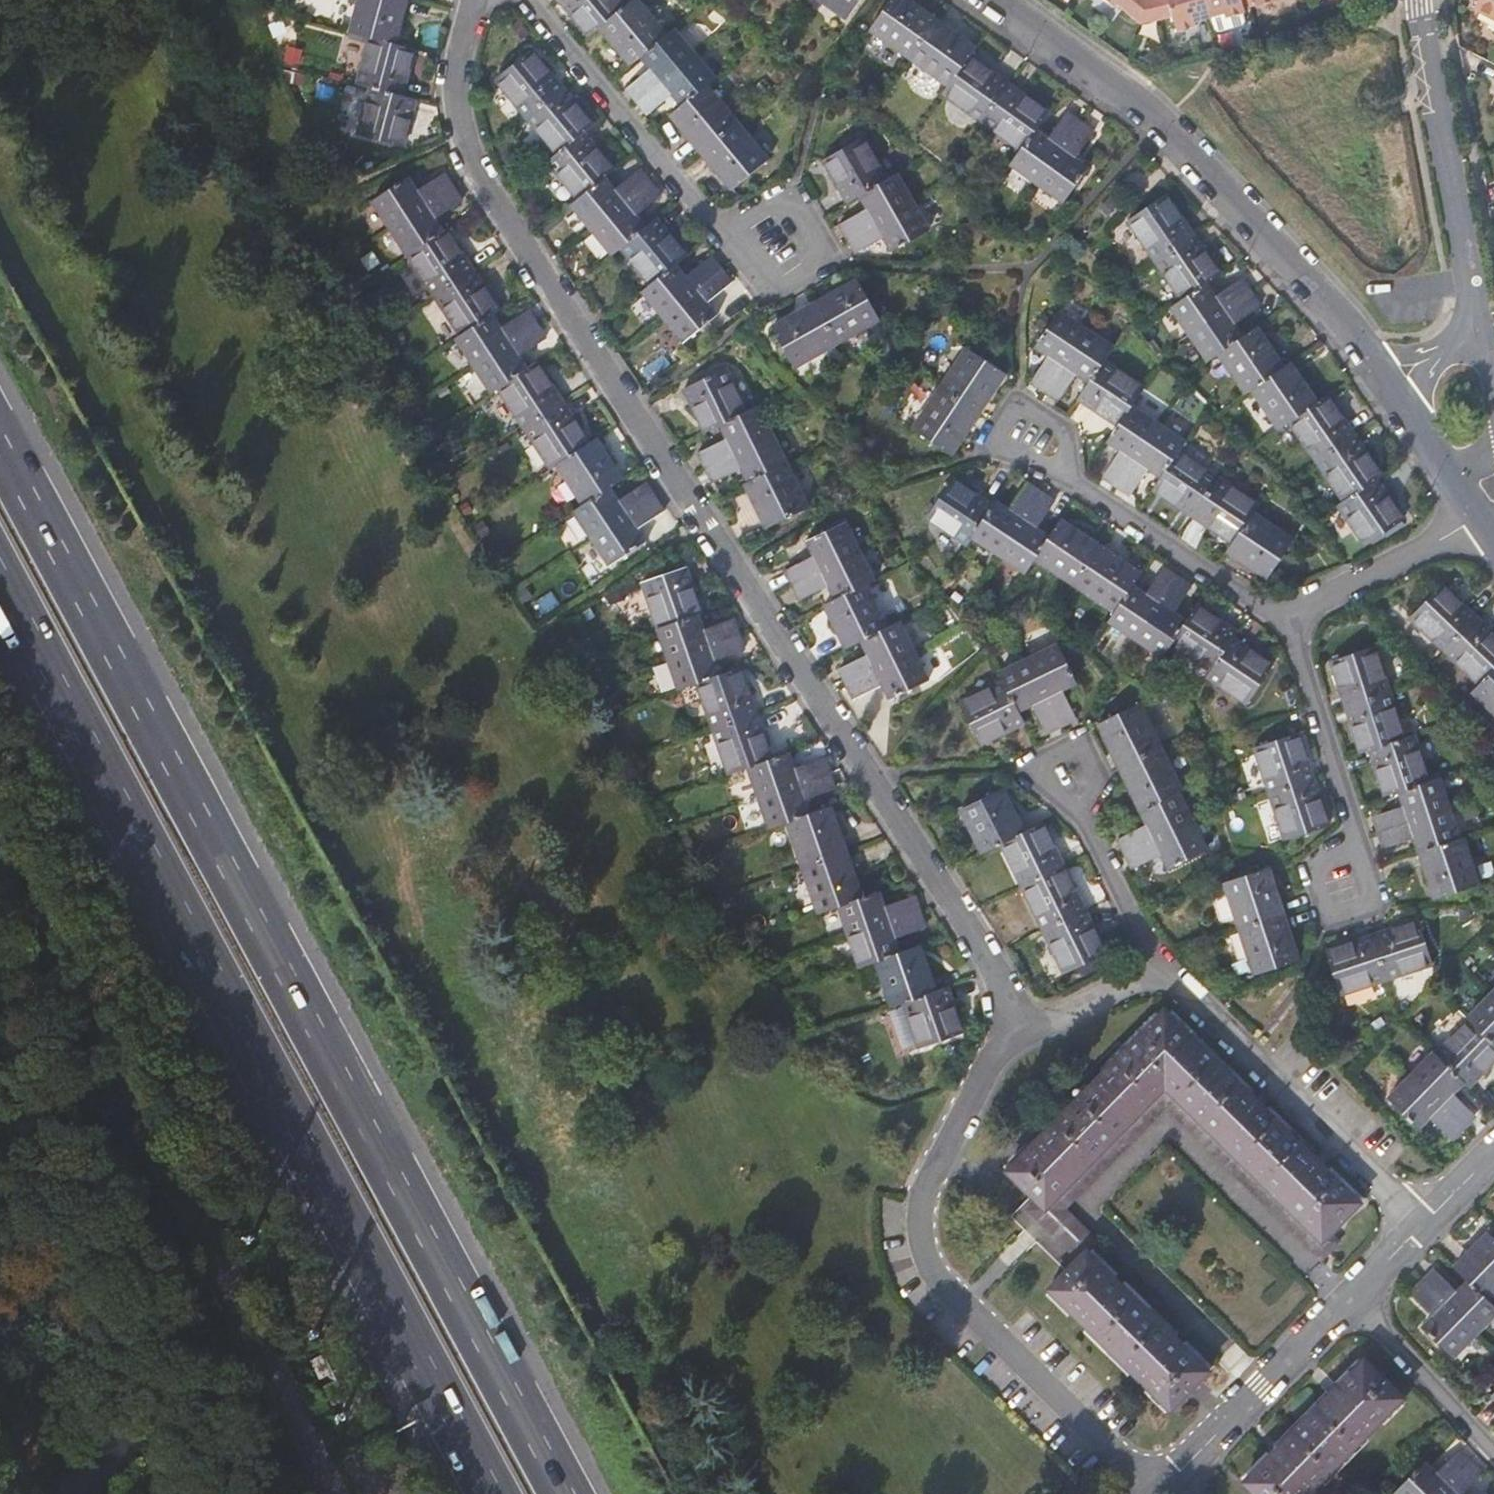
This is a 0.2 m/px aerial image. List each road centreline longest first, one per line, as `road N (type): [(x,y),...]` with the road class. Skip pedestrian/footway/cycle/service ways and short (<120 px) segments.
road 1 (motorway): [(567,1493),(0,445)]
road 2 (residential): [(475,0),(461,75),(484,170),(976,942),(994,972),(1005,1021)]
road 3 (motorway): [(0,583),(490,1493)]
road 4 (tertiary): [(0,814),(337,1493)]
road 5 (residential): [(1261,1387),(1082,1207),(1166,1123),(1352,1299)]
road 6 (residential): [(1005,1021),(926,1192),(925,1250),(936,1276),(1165,1487)]
road 7 (residential): [(1384,369),(1157,116),(1001,0)]
road 8 (residential): [(1421,1226),(1157,967)]
road 9 (unclassified): [(1469,321),(1411,0)]
road 10 (residential): [(1080,479),(1080,428),(1019,386),(982,444),(1072,481)]
road 11 (residential): [(533,0),(711,214)]
road 12 (residential): [(711,214),(767,294),(831,258),(795,189)]
road 13 (residential): [(1080,479),(1281,617)]
road 14 (residential): [(1486,513),(1281,617)]
road 15 (residential): [(1356,817),(1363,817),(1389,900),(1326,922),(1307,863)]
road 16 (residential): [(1281,617),(1305,650),(1356,817)]
road 17 (residential): [(1352,1299),(1493,1446)]
road 18 (residential): [(1089,815),(1029,758),(1084,729),(1106,781)]
road 19 (residential): [(1157,967),(1089,815)]
road 20 (residential): [(1157,967),(1066,1009),(1005,1021)]
road 21 (unclassified): [(1165,1487),(1261,1387)]
road 22 (unclassified): [(1261,1387),(1352,1299)]

